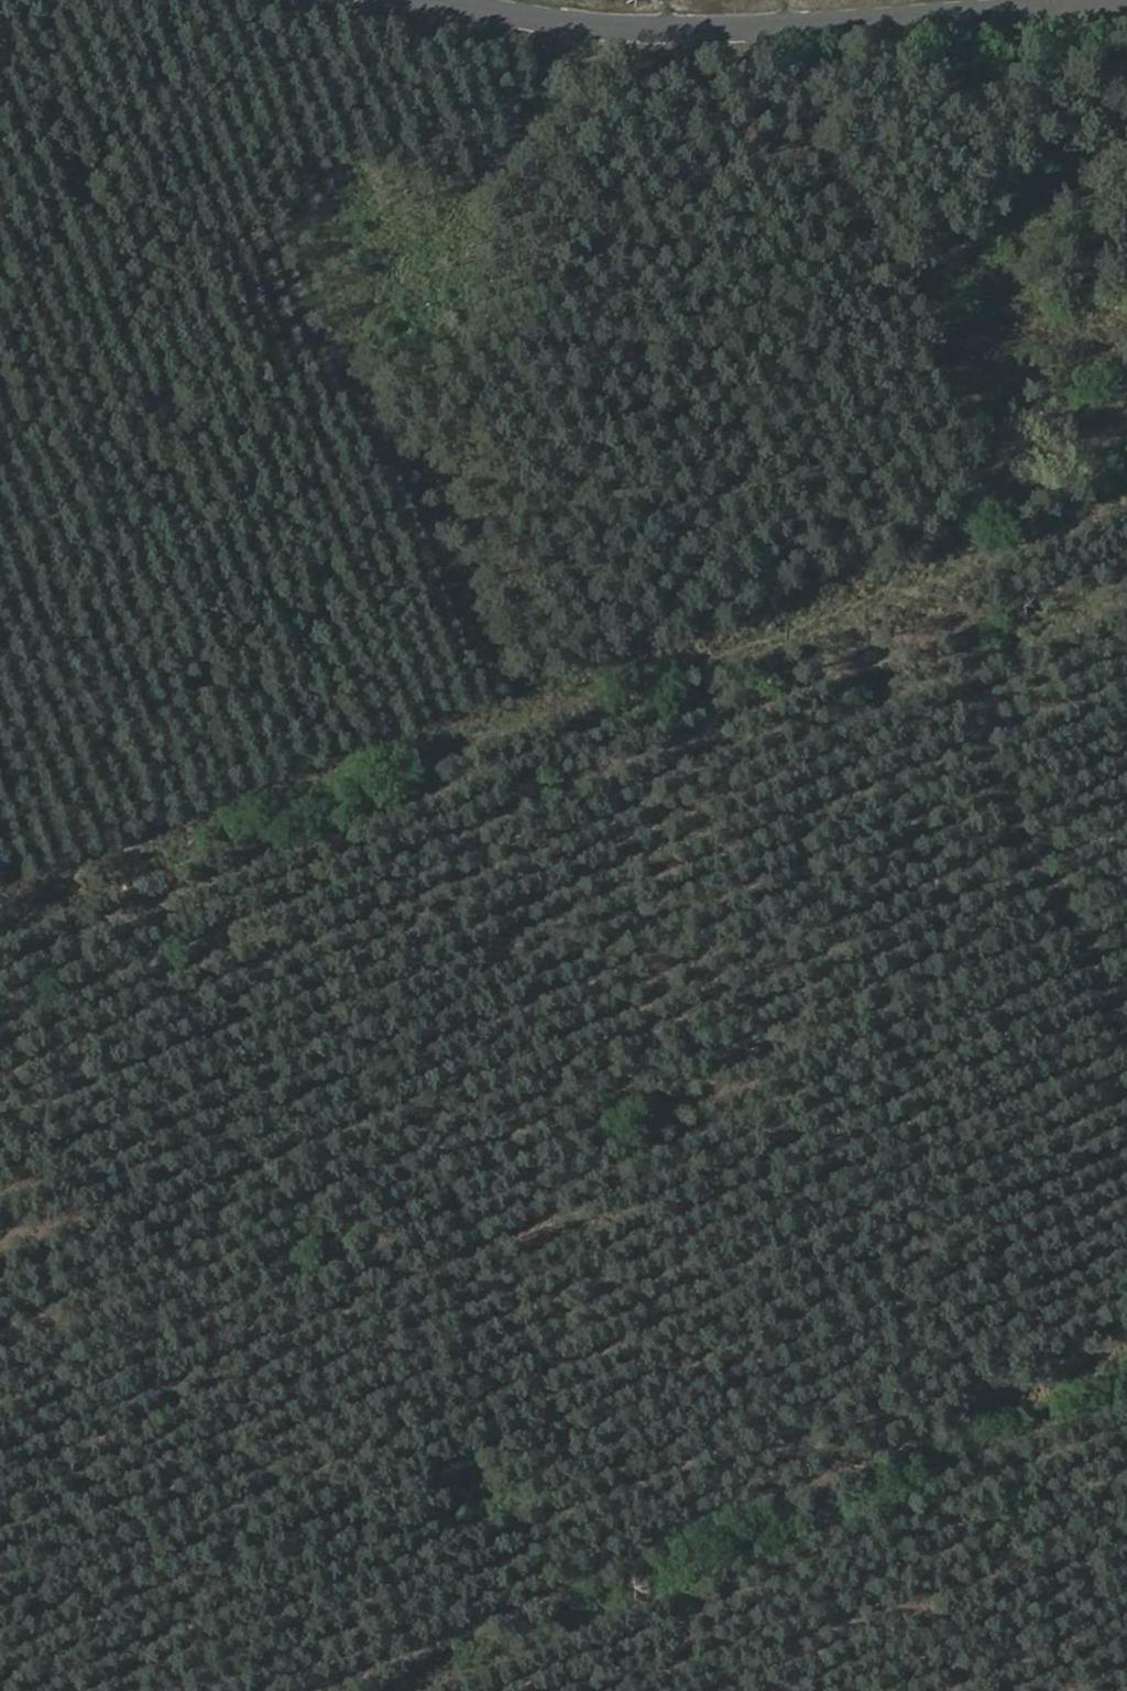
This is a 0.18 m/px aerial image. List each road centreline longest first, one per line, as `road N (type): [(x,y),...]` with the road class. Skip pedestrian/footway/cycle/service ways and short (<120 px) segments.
road 1 (tertiary): [(434,0),(529,18),(701,33),(993,9),(1126,8)]

